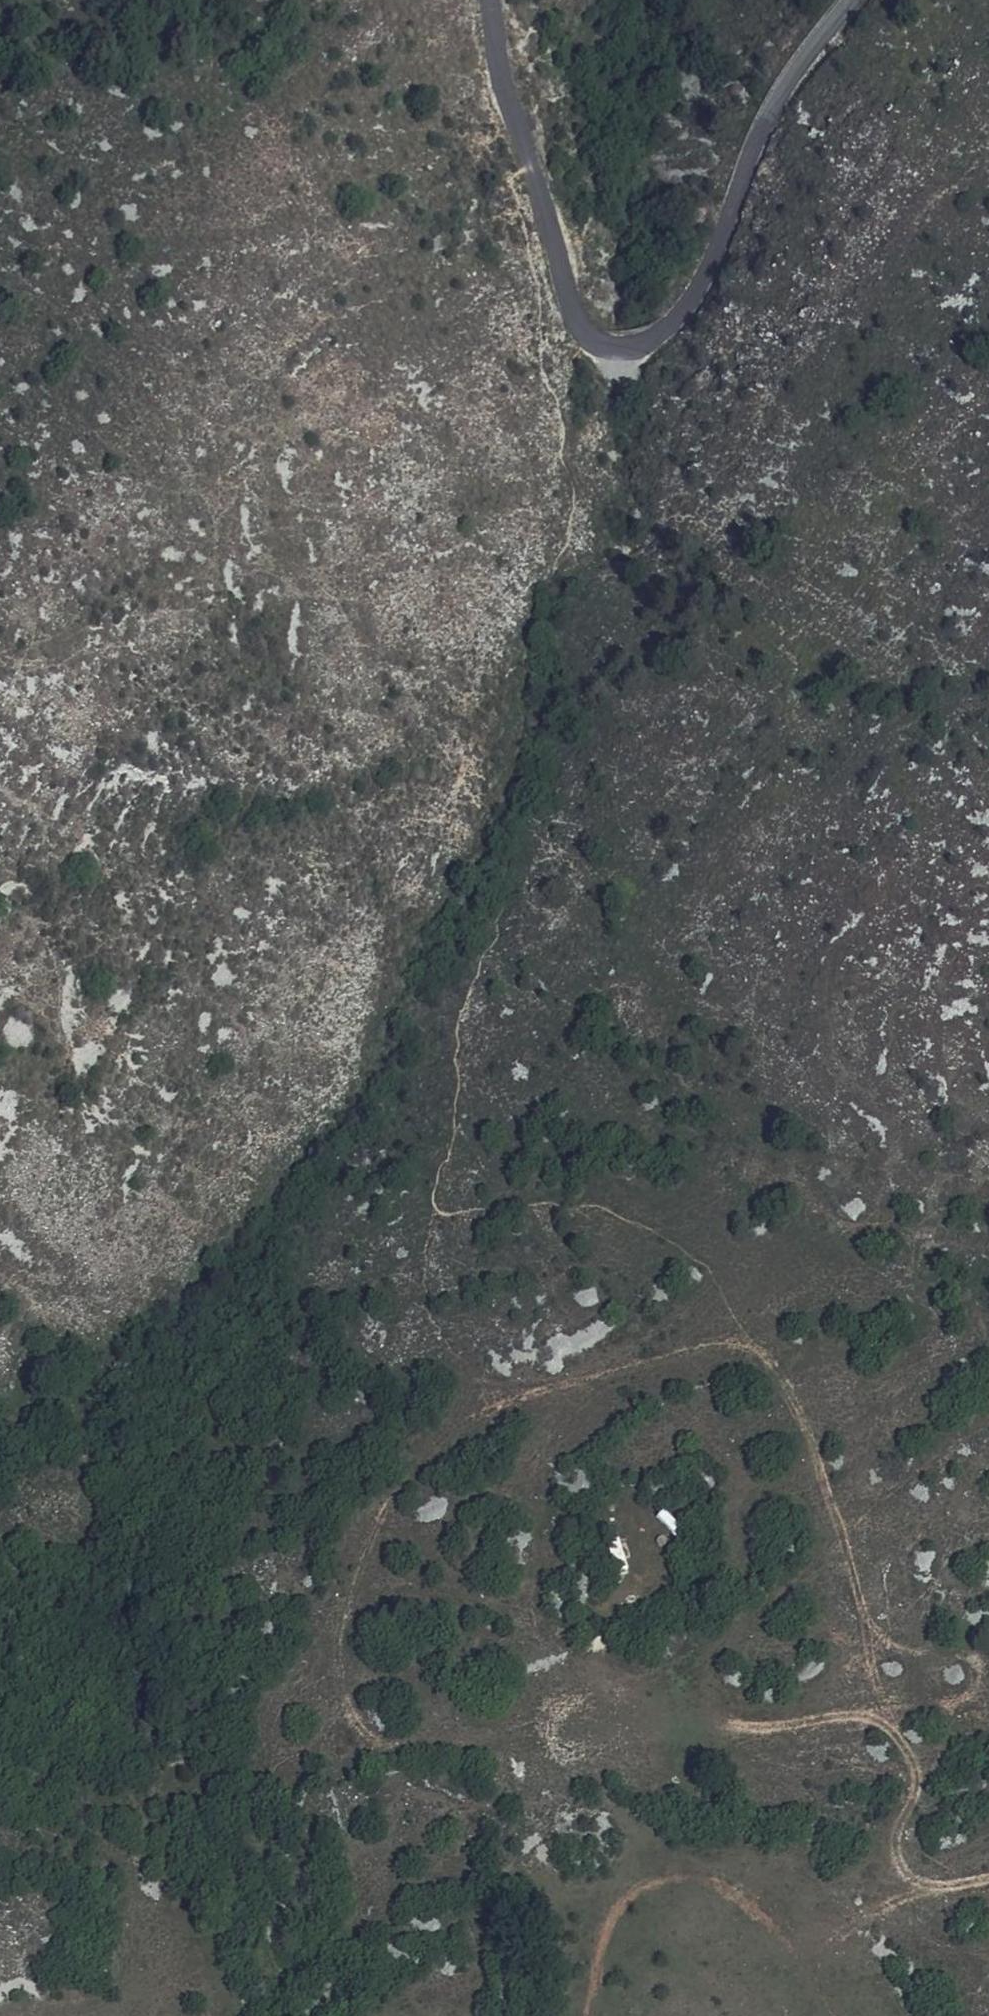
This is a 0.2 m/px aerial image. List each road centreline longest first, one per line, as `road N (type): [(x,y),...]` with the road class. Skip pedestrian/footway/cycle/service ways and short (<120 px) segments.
road 1 (unclassified): [(495,0),(570,290),(595,332),(637,343),(668,322),(713,262),(757,141),(809,48),(852,0)]
road 2 (track): [(852,1925),(893,1902),(988,1877)]

